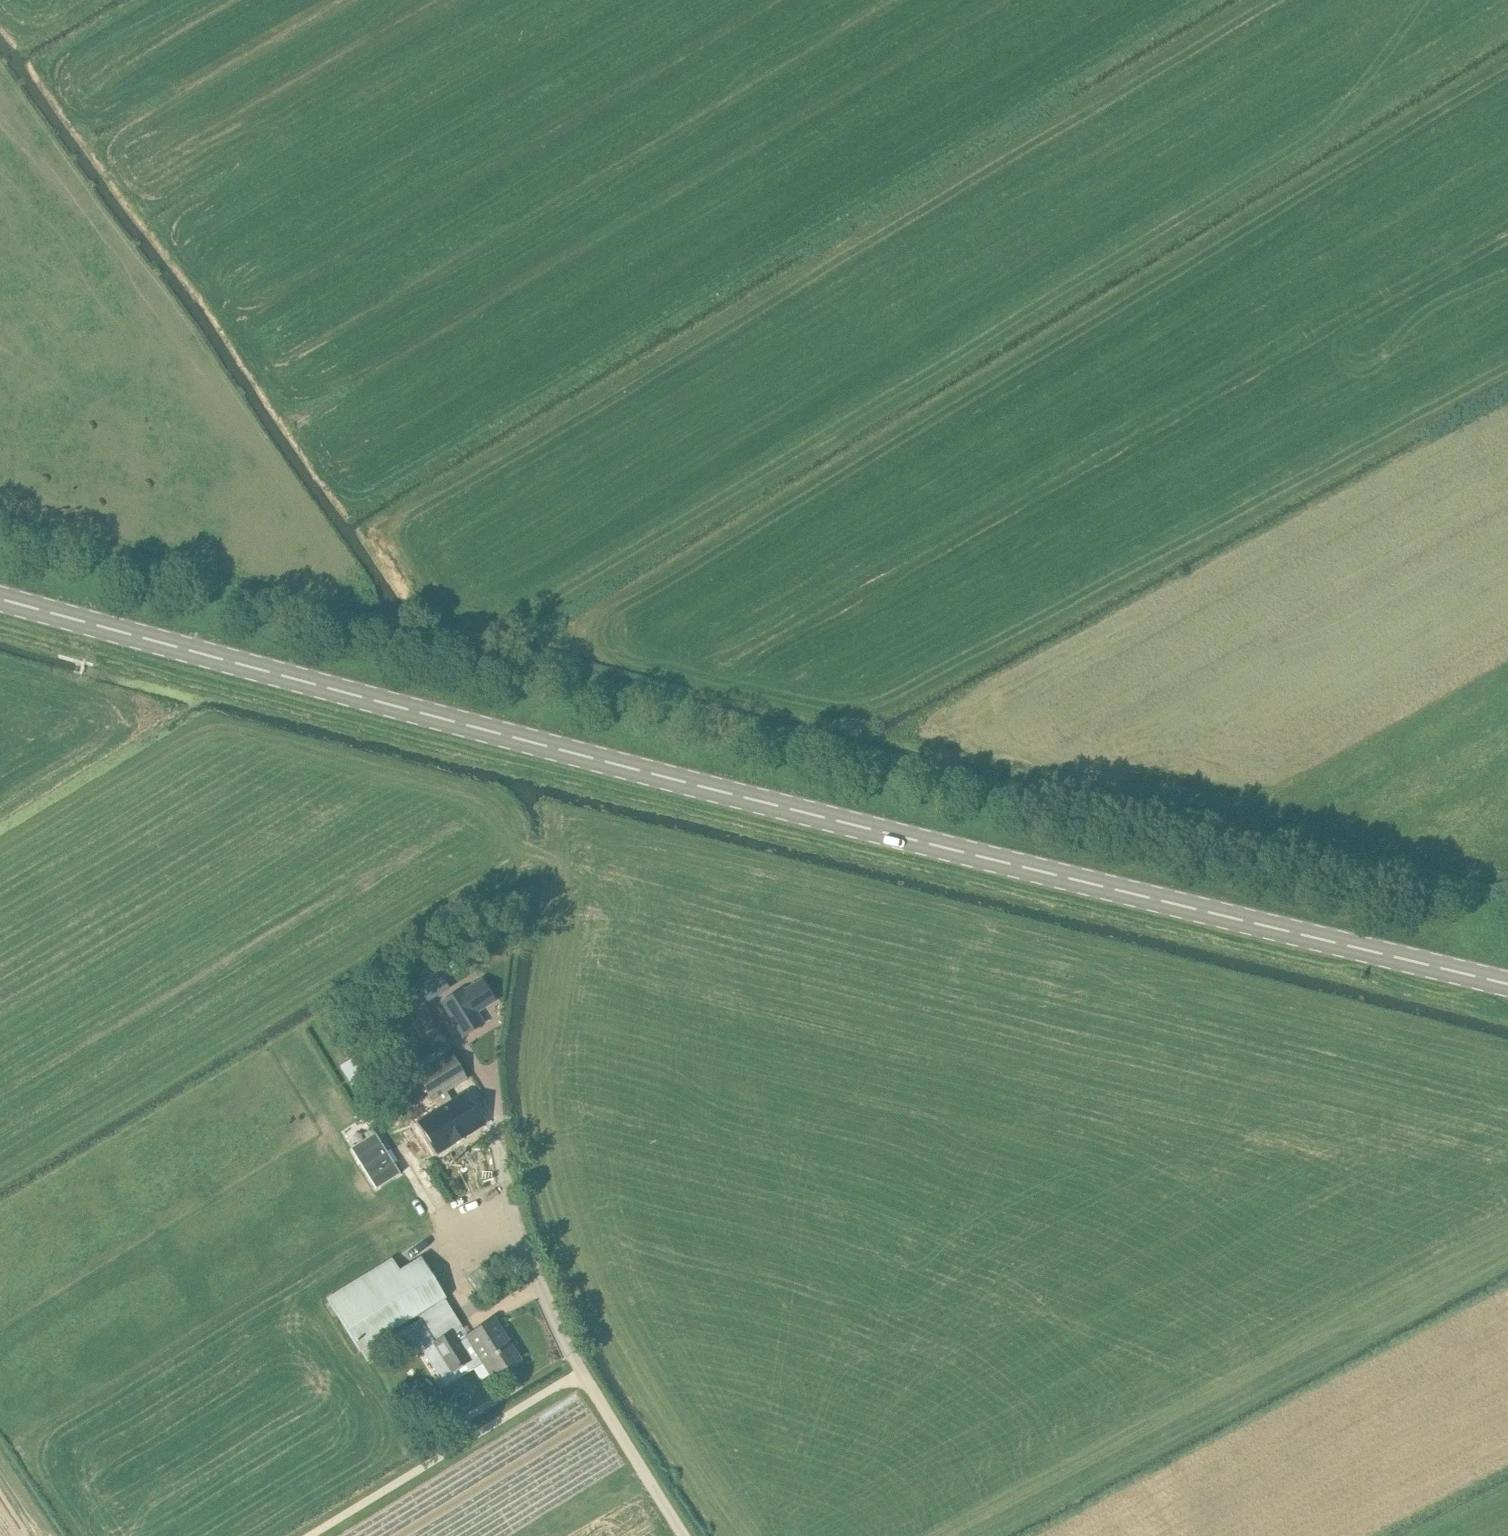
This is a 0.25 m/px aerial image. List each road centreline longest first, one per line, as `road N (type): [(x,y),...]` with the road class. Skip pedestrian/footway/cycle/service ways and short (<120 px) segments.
road 1 (secondary): [(1507,983),(497,737),(0,597)]
road 2 (residential): [(688,1535),(545,1298),(511,1215),(487,1072)]

